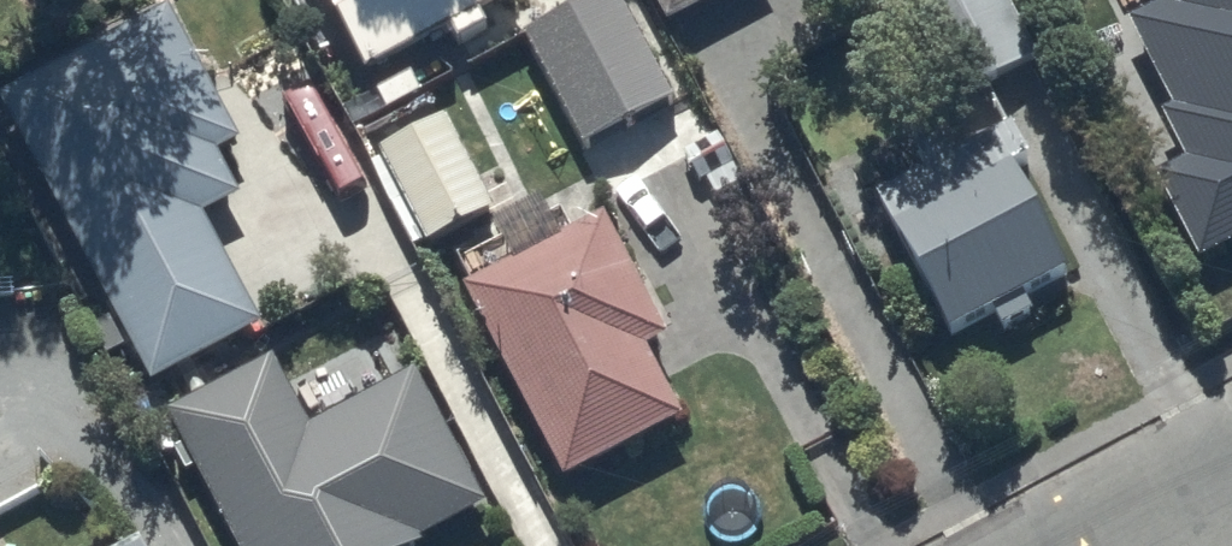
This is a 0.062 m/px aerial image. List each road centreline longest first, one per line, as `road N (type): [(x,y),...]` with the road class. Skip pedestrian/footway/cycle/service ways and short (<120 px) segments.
road 1 (residential): [(1074,545),(1231,462)]

